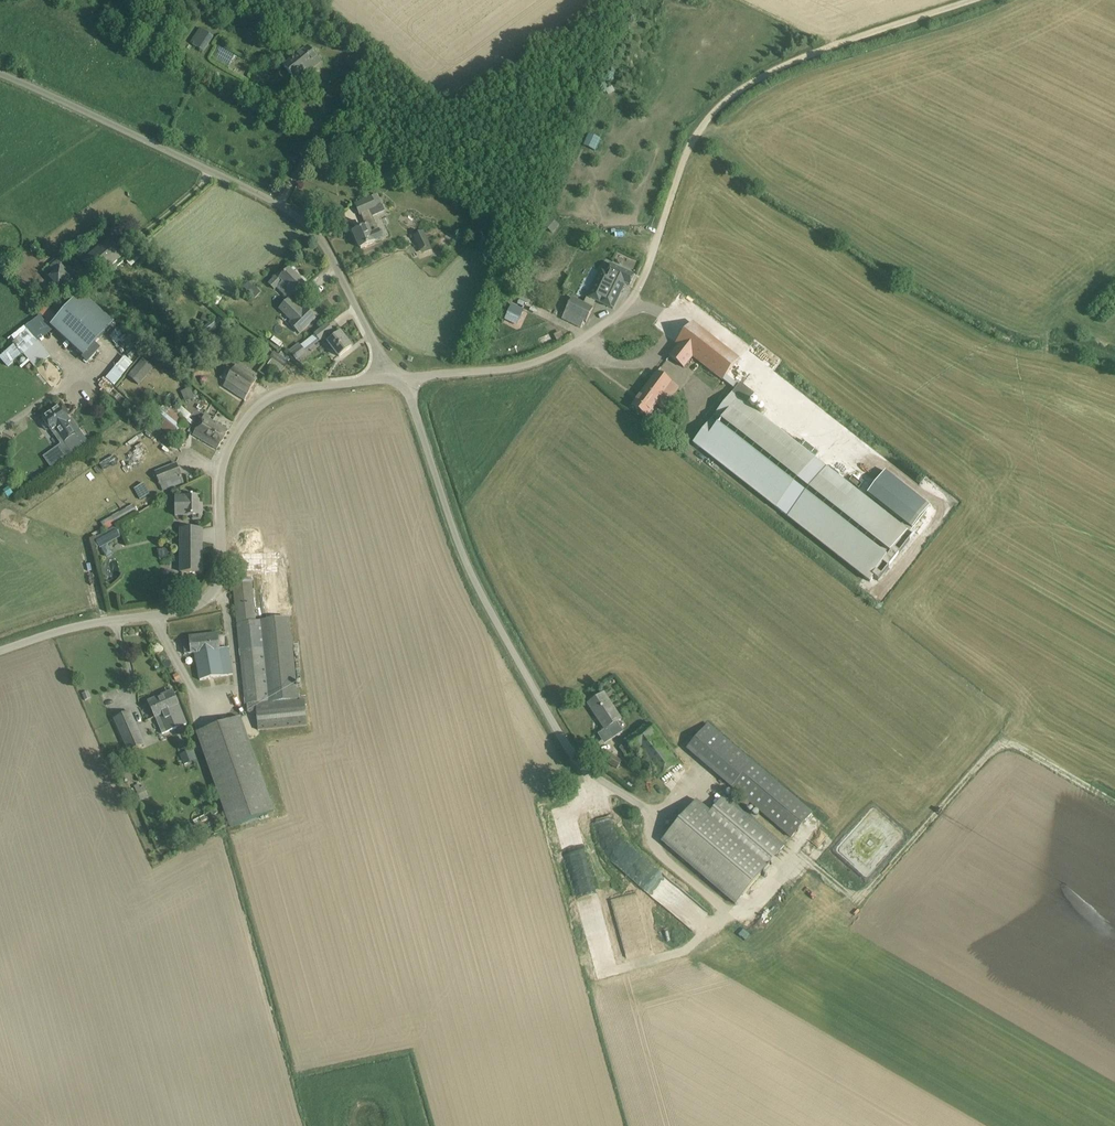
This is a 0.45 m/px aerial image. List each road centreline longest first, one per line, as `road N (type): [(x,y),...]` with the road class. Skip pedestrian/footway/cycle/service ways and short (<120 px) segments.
road 1 (unclassified): [(971,0),(796,60),(723,103),(686,150),(634,295),(585,337),(518,367),(393,377)]
road 2 (unclassified): [(0,650),(204,601),(221,558),(222,460),(254,410),(299,388),(393,377)]
road 3 (unclassified): [(393,377),(310,227),(277,203),(0,75)]
road 4 (track): [(799,851),(859,896),(1006,737),(1114,801)]

